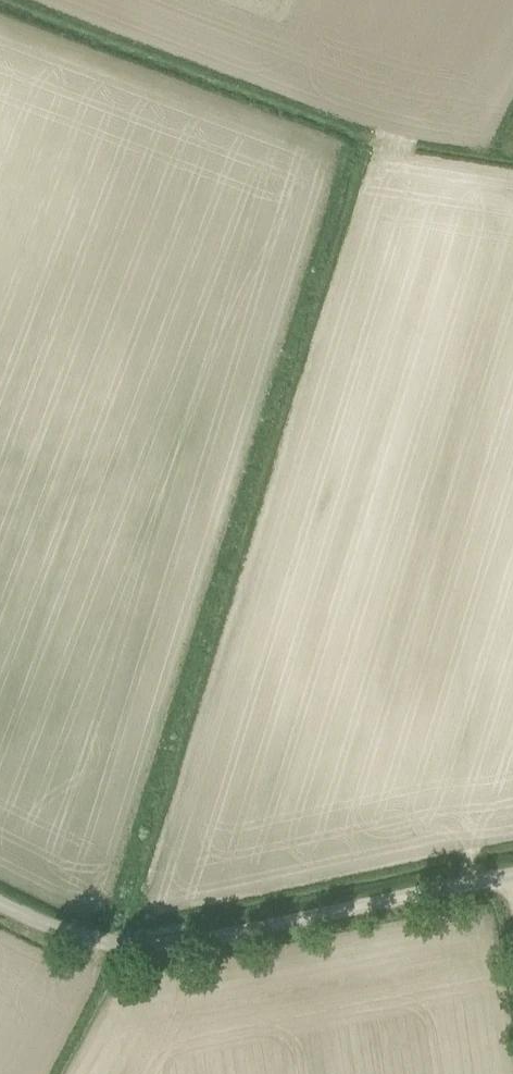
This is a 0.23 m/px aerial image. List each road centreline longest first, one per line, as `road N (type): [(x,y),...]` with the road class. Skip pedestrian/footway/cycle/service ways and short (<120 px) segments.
road 1 (unclassified): [(512,874),(164,941),(69,928),(0,893)]

